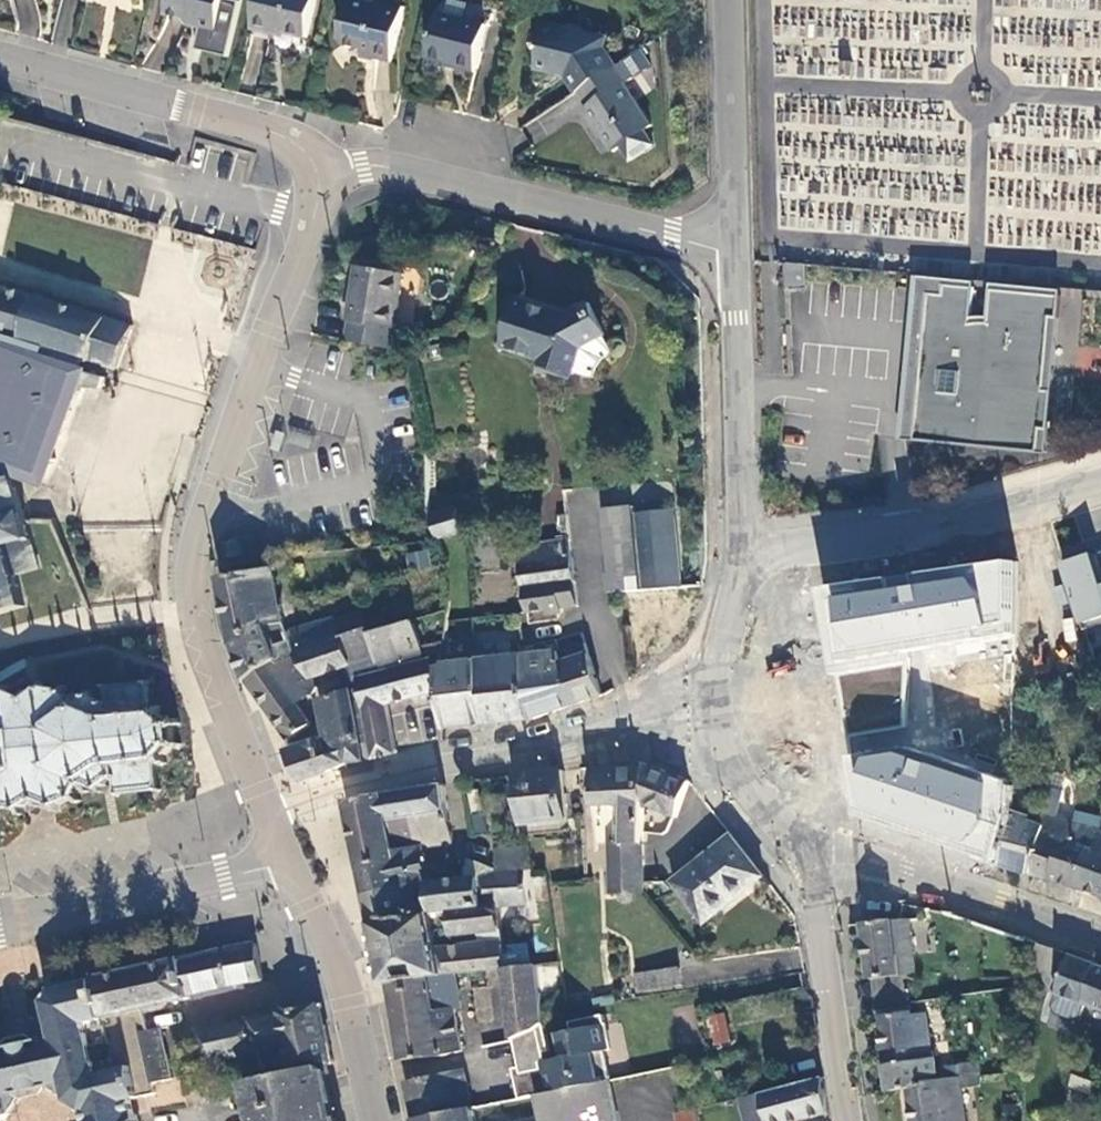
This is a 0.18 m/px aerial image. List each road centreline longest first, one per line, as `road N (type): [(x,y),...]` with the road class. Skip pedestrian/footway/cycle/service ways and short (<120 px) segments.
road 1 (tertiary): [(295,863),(191,616),(196,543),(314,218),(319,173)]
road 2 (residential): [(319,173),(389,169),(733,253)]
road 3 (residential): [(1100,483),(906,530),(742,556)]
road 4 (tertiary): [(0,58),(272,133),(305,150),(319,173)]
road 5 (residential): [(733,253),(742,556)]
road 6 (tertiary): [(295,863),(0,927)]
road 7 (tertiary): [(812,878),(867,866),(1100,937)]
road 8 (tertiary): [(370,1120),(331,951),(295,863)]
road 9 (residential): [(730,0),(733,253)]
road 10 (tertiary): [(854,1120),(826,921),(812,878)]
road 11 (residential): [(782,825),(735,764),(722,721)]

